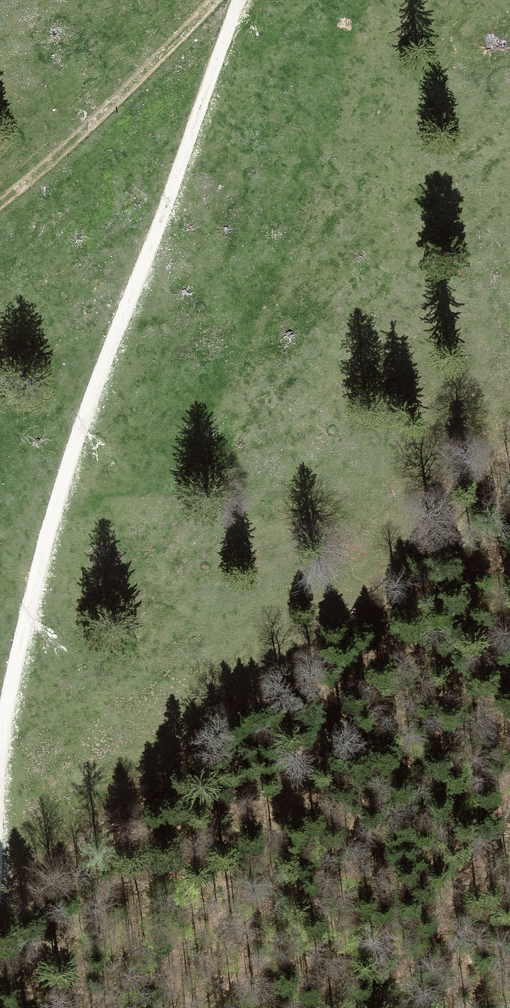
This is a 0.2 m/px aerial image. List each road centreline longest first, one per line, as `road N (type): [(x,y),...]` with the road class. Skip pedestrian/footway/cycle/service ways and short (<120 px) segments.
road 1 (track): [(241,0),(55,507),(21,635),(0,773)]
road 2 (track): [(223,0),(0,211)]
road 3 (track): [(399,1007),(509,802)]

